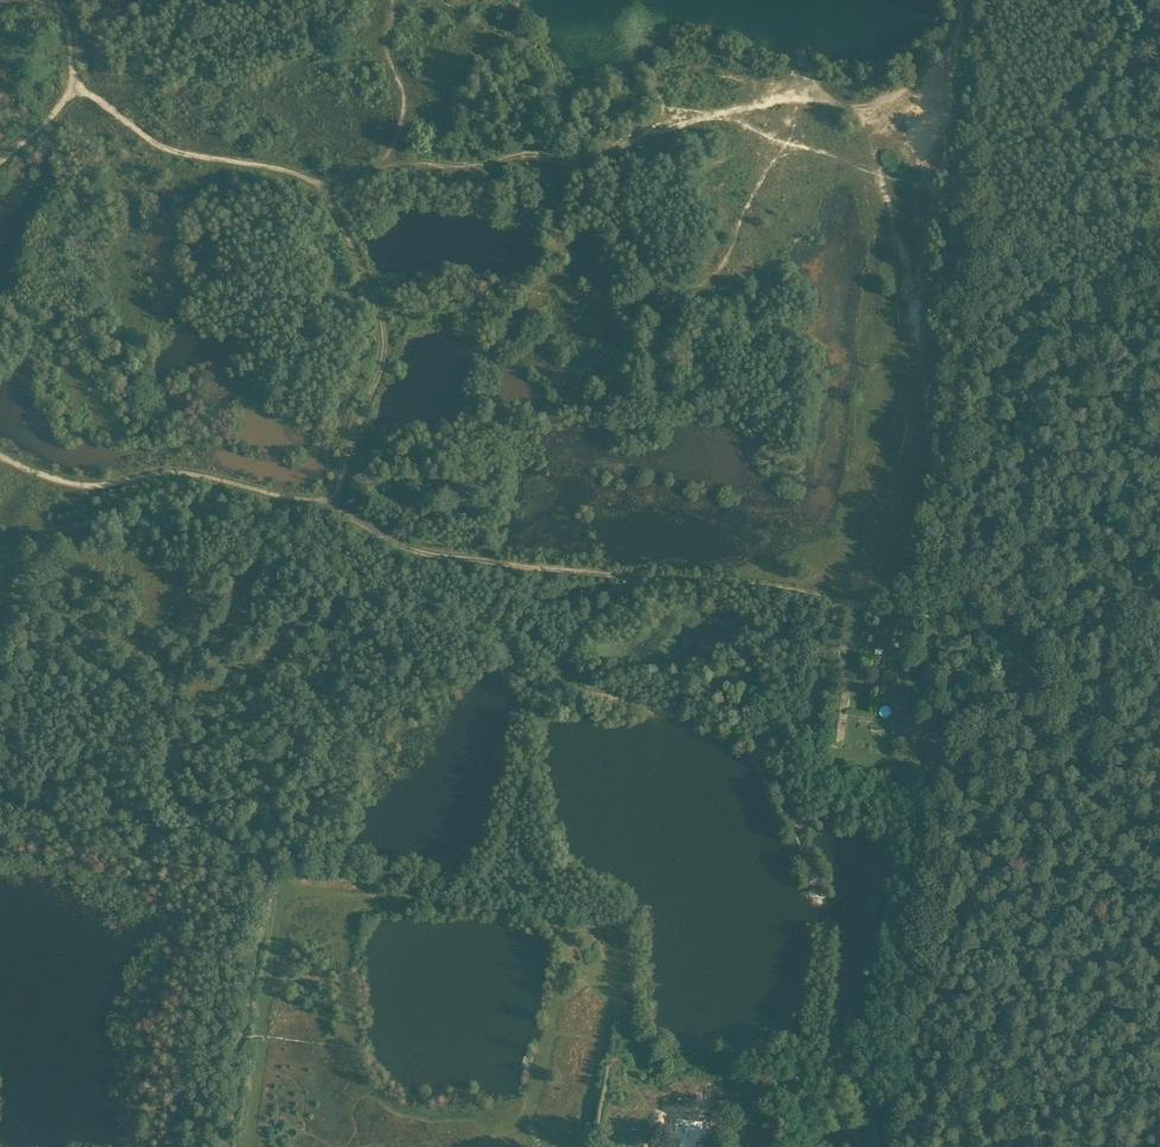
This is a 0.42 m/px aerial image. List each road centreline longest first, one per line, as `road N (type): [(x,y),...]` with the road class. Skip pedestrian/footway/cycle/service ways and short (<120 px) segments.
road 1 (track): [(0,455),(80,486),(201,474),(294,499),(334,497),(346,514),(423,554),(968,619)]
road 2 (track): [(334,497),(377,395),(383,329),(325,188),(391,165),(469,170),(539,155),(568,159)]
road 3 (track): [(968,619),(913,1146)]
road 4 (track): [(325,188),(289,172),(154,144),(75,87)]
road 5 (track): [(0,165),(45,126),(75,87),(71,27),(56,0)]
road 6 (track): [(1020,661),(1159,770)]

